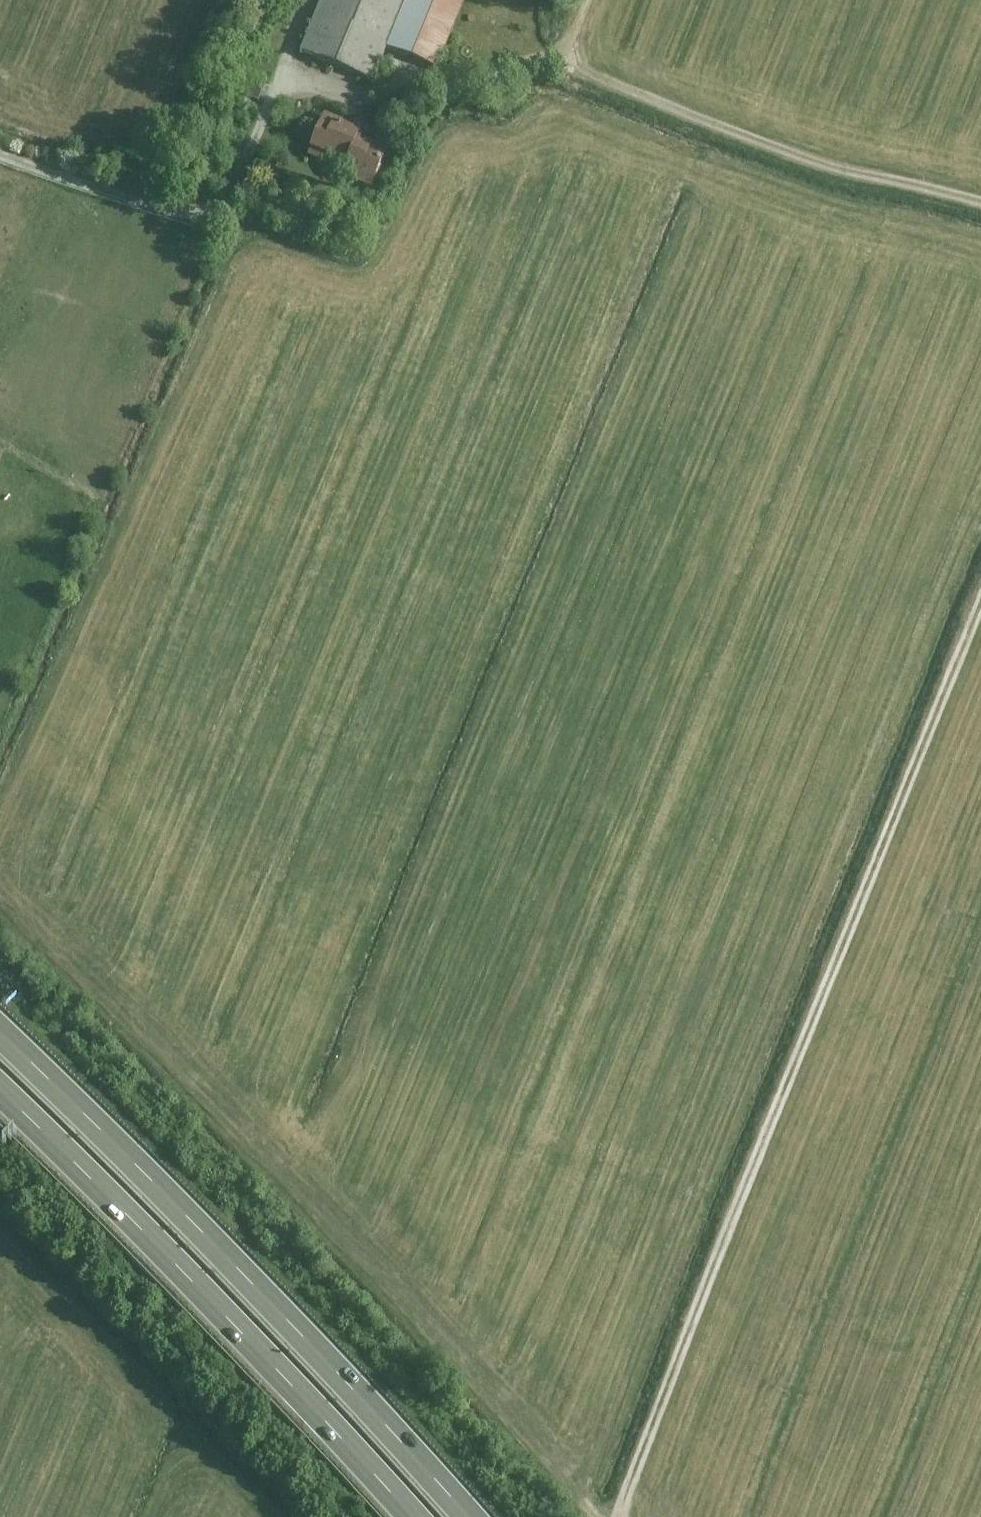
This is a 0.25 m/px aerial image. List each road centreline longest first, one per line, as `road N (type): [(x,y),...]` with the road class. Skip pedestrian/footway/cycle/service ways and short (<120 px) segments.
road 1 (motorway): [(463,1516),(206,1242),(0,1040)]
road 2 (motorway): [(0,1098),(409,1516)]

